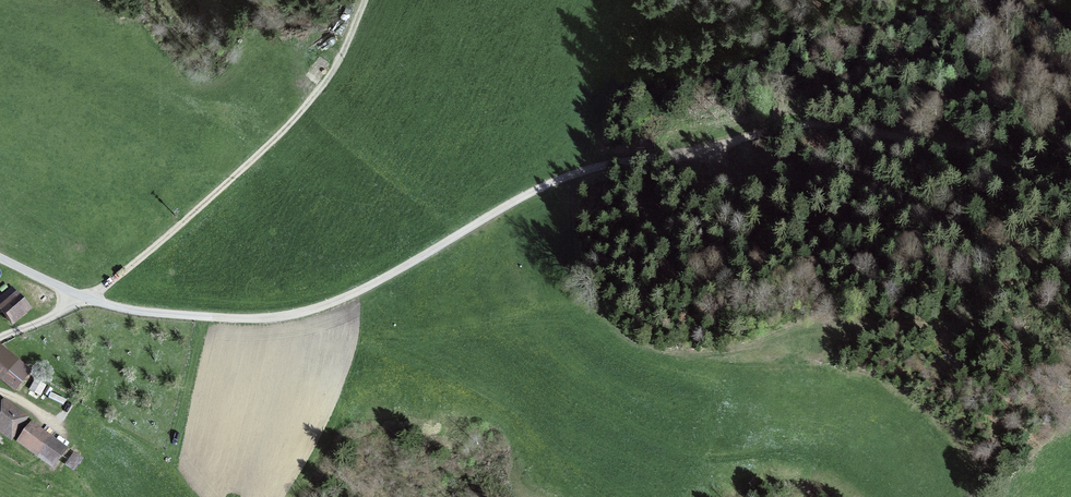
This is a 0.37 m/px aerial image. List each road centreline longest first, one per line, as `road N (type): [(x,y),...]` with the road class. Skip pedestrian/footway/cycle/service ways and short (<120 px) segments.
road 1 (track): [(684,155),(578,171),(358,291),(278,317),(127,307),(0,256)]
road 2 (track): [(86,297),(274,139),(326,79),(364,0)]
road 3 (track): [(1070,177),(820,125),(684,155)]
road 4 (track): [(202,496),(105,416),(38,411)]

